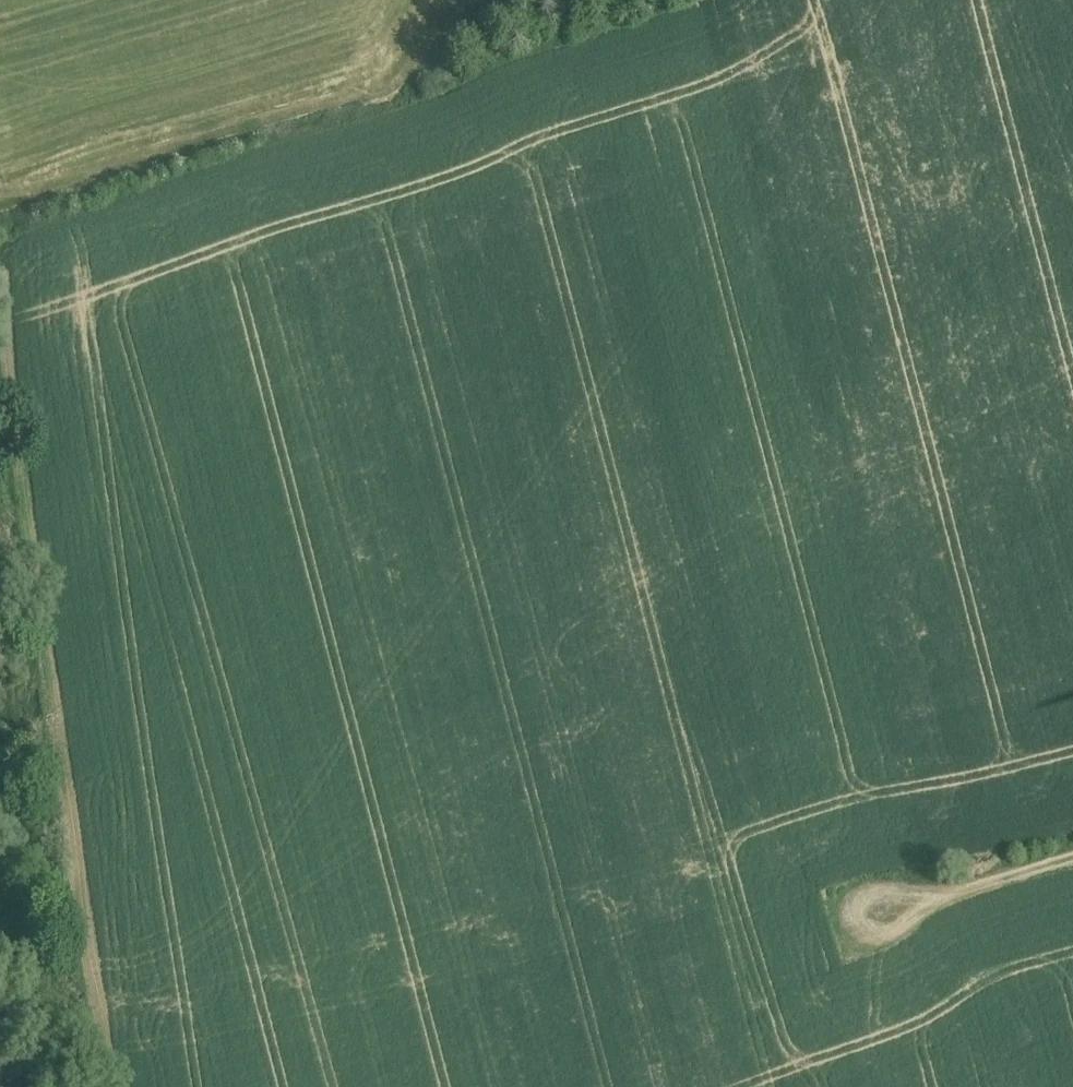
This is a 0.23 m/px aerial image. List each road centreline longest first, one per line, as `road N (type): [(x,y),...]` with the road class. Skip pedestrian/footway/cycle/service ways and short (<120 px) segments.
road 1 (track): [(1072,860),(879,911)]

